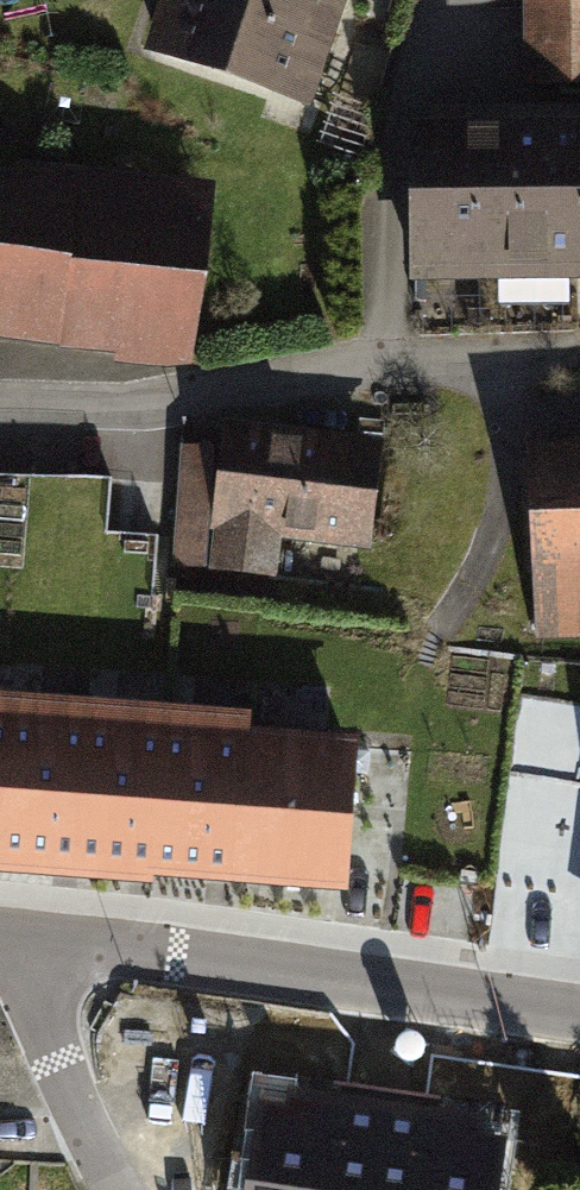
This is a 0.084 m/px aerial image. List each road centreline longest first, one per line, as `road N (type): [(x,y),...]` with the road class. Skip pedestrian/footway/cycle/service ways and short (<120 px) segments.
road 1 (residential): [(364,983),(387,723),(407,674),(494,537),(514,469),(486,360)]
road 2 (residential): [(486,360),(361,368),(170,397),(0,398)]
road 3 (residential): [(364,983),(21,938)]
road 4 (residential): [(115,1189),(45,1030),(21,938)]
road 5 (residential): [(579,1013),(364,983)]

